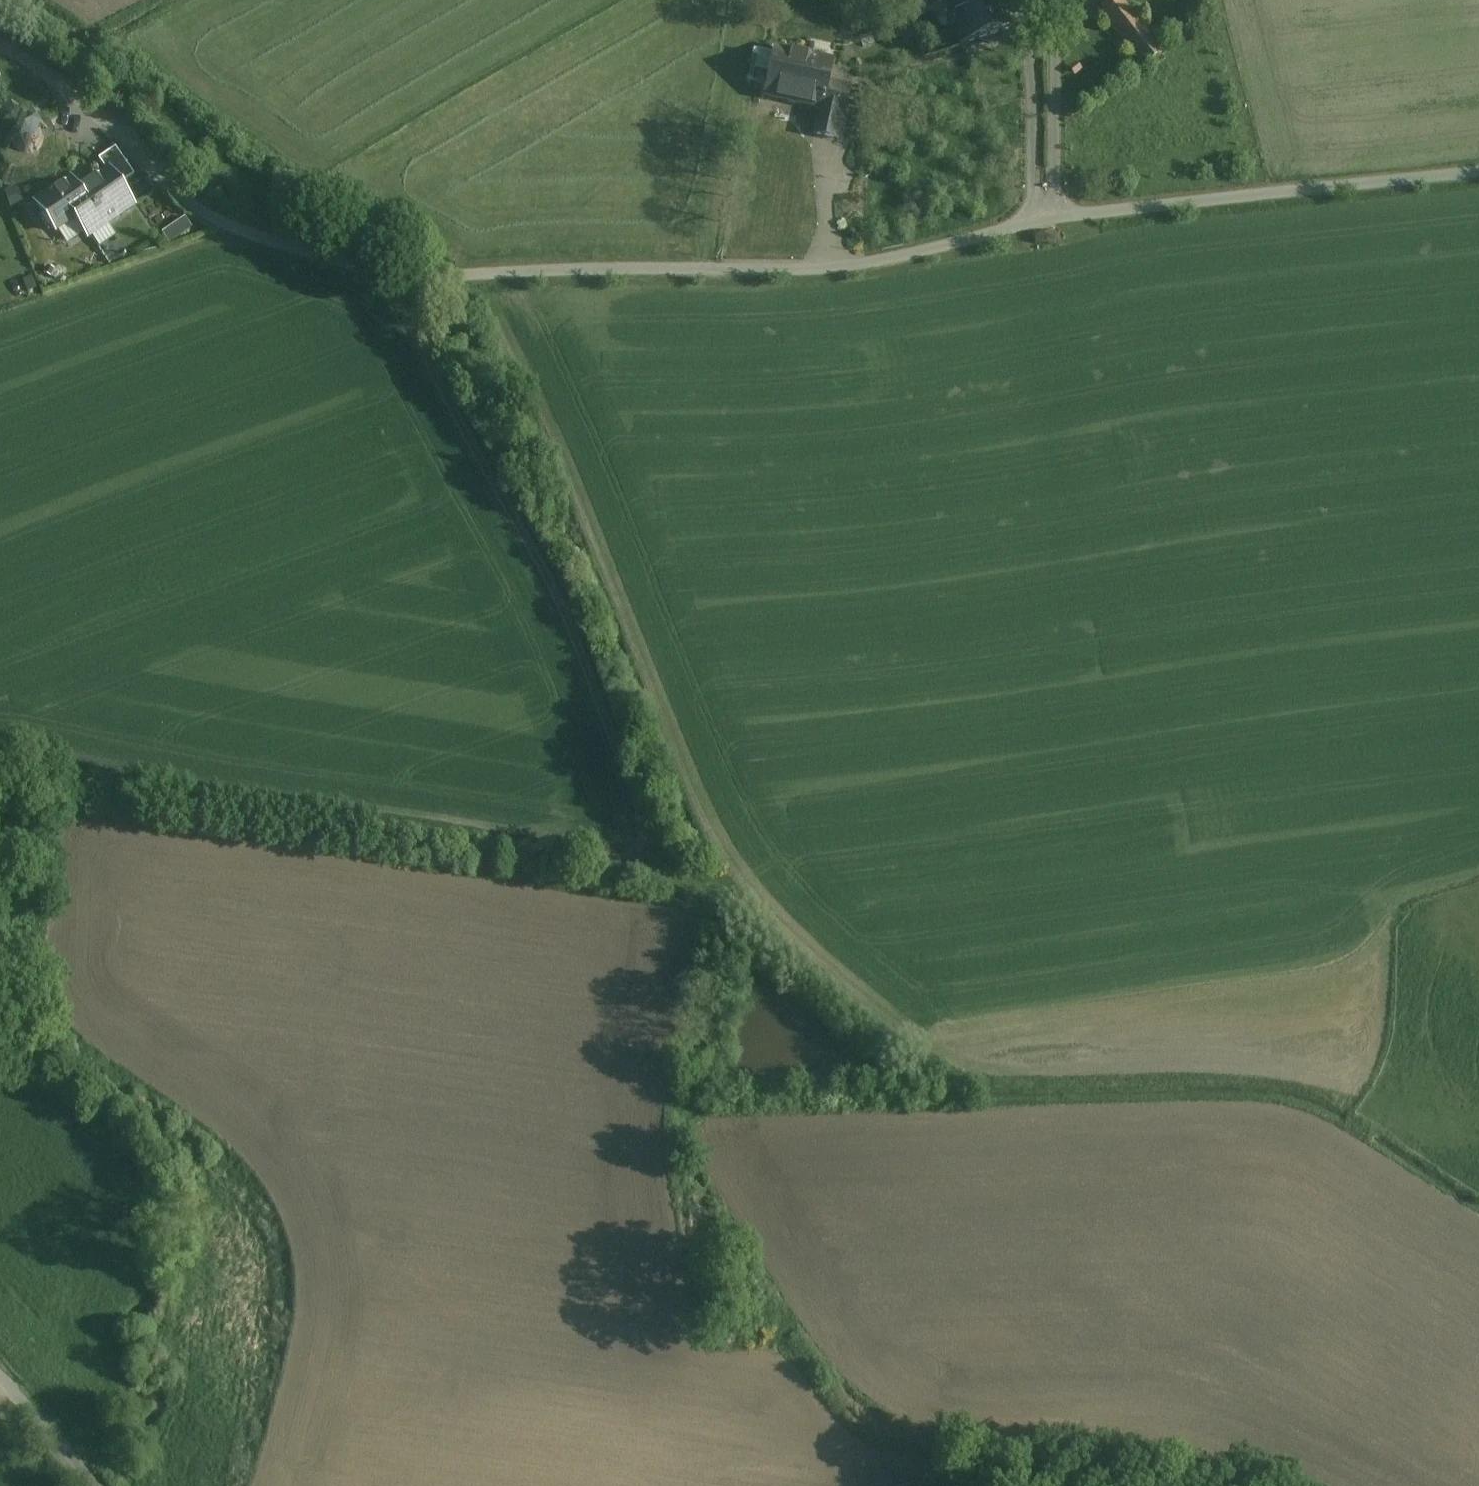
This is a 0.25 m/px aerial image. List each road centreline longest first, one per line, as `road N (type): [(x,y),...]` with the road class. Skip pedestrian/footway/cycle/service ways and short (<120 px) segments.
road 1 (unclassified): [(1478,172),(1059,217),(876,265),(767,273),(384,275),(223,223),(70,91),(0,45)]
road 2 (track): [(384,275),(571,628),(644,832),(630,851),(723,903),(689,1093),(701,1127)]
road 3 (track): [(630,851),(509,843),(0,764)]

